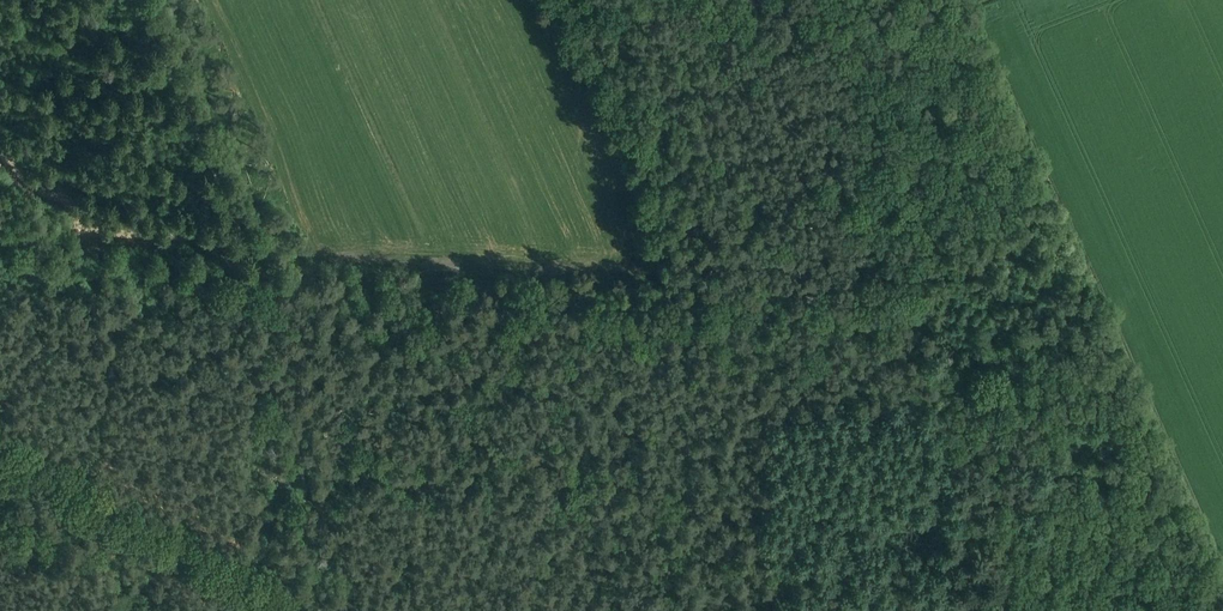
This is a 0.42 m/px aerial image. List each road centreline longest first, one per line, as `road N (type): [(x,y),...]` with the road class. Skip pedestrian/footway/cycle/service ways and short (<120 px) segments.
road 1 (track): [(902,307),(272,273)]
road 2 (track): [(317,610),(339,493),(361,453),(350,416),(317,405),(310,345),(272,273)]
road 3 (track): [(1074,610),(902,307)]
road 4 (track): [(0,441),(292,597)]
road 5 (track): [(148,0),(272,273)]
road 6 (track): [(272,273),(117,257),(0,229)]

